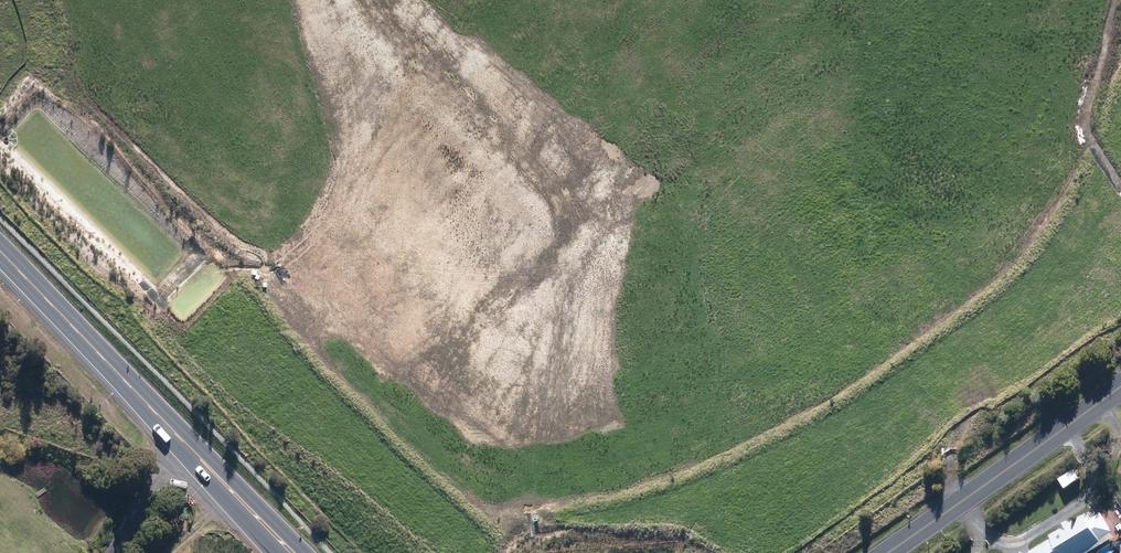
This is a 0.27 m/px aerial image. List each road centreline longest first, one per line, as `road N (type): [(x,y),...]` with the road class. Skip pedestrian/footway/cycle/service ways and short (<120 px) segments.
road 1 (track): [(962,496),(949,475),(949,452),(1067,253),(1066,147),(1025,61),(1026,0)]
road 2 (secondary): [(285,552),(0,252)]
road 3 (tertiary): [(882,552),(1120,385)]
road 4 (track): [(184,445),(106,552)]

